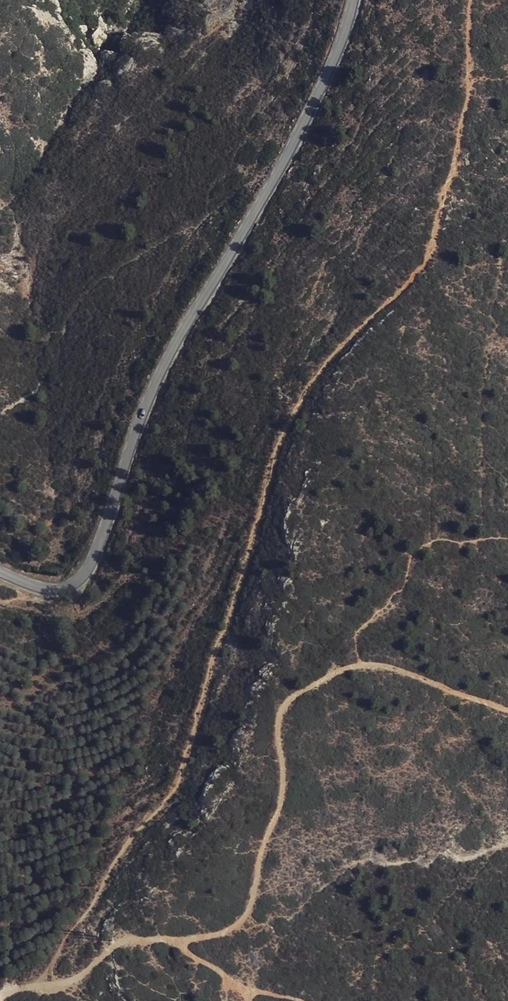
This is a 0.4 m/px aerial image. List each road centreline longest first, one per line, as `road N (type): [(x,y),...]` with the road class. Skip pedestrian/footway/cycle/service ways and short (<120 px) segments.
road 1 (track): [(44,986),(136,831),(173,796),(227,620),(235,563),(293,410),(428,250),(460,94),(469,0)]
road 2 (tertiary): [(0,572),(55,591),(87,570),(154,388),(316,103),(354,0)]

